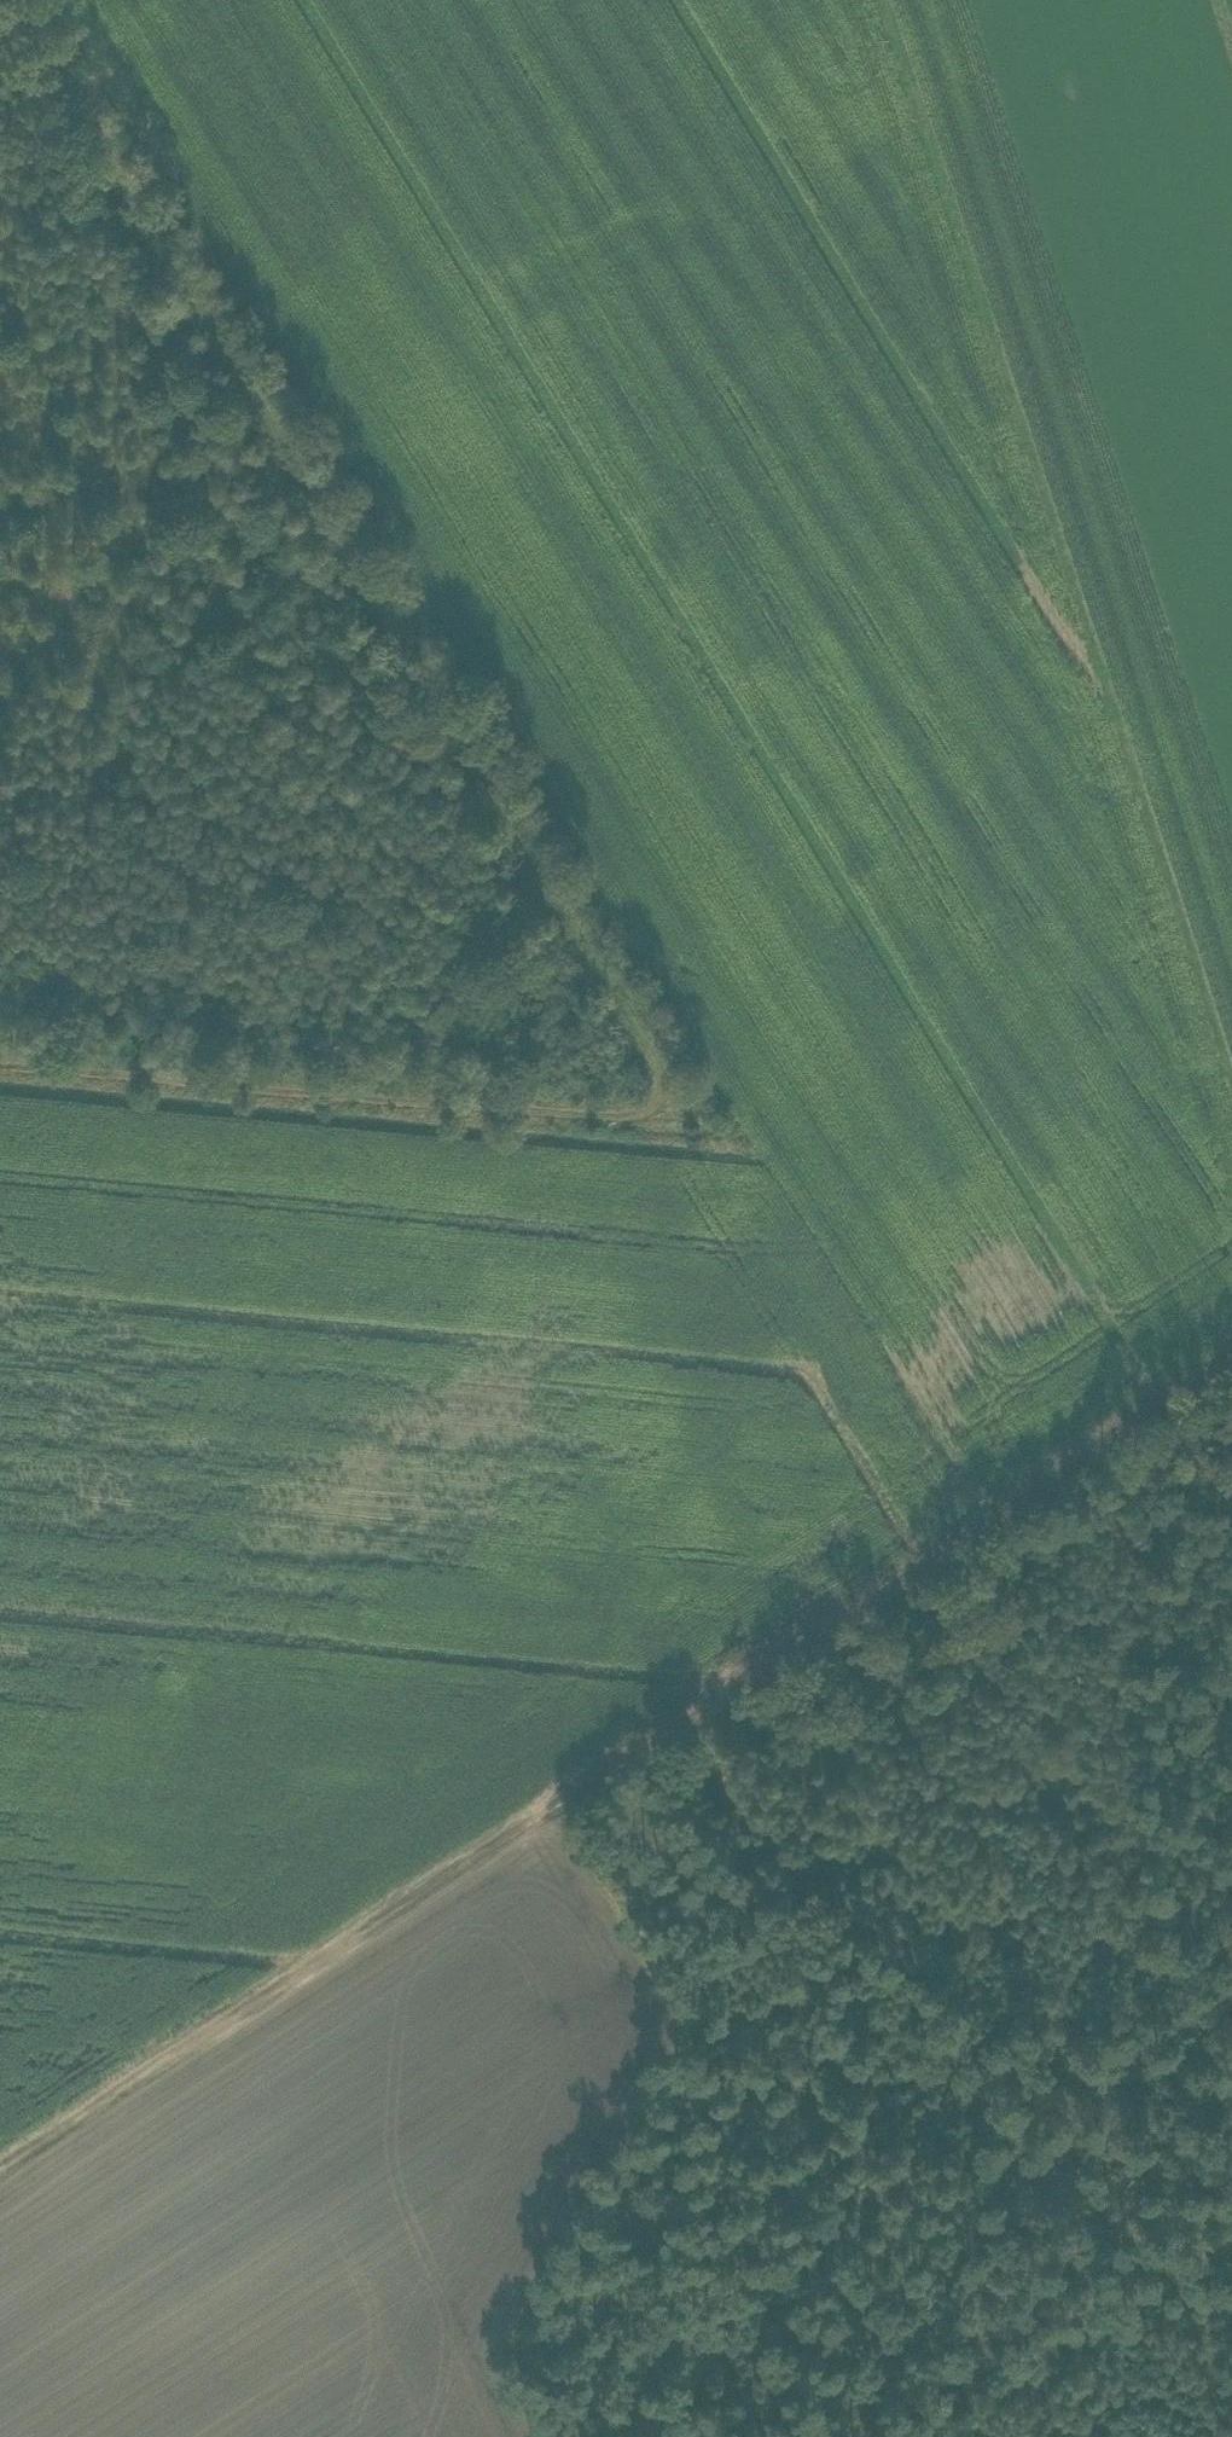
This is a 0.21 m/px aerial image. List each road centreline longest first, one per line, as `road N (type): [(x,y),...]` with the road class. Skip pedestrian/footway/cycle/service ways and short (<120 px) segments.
road 1 (track): [(1231,1356),(0,2171)]
road 2 (track): [(0,1078),(712,1149)]

